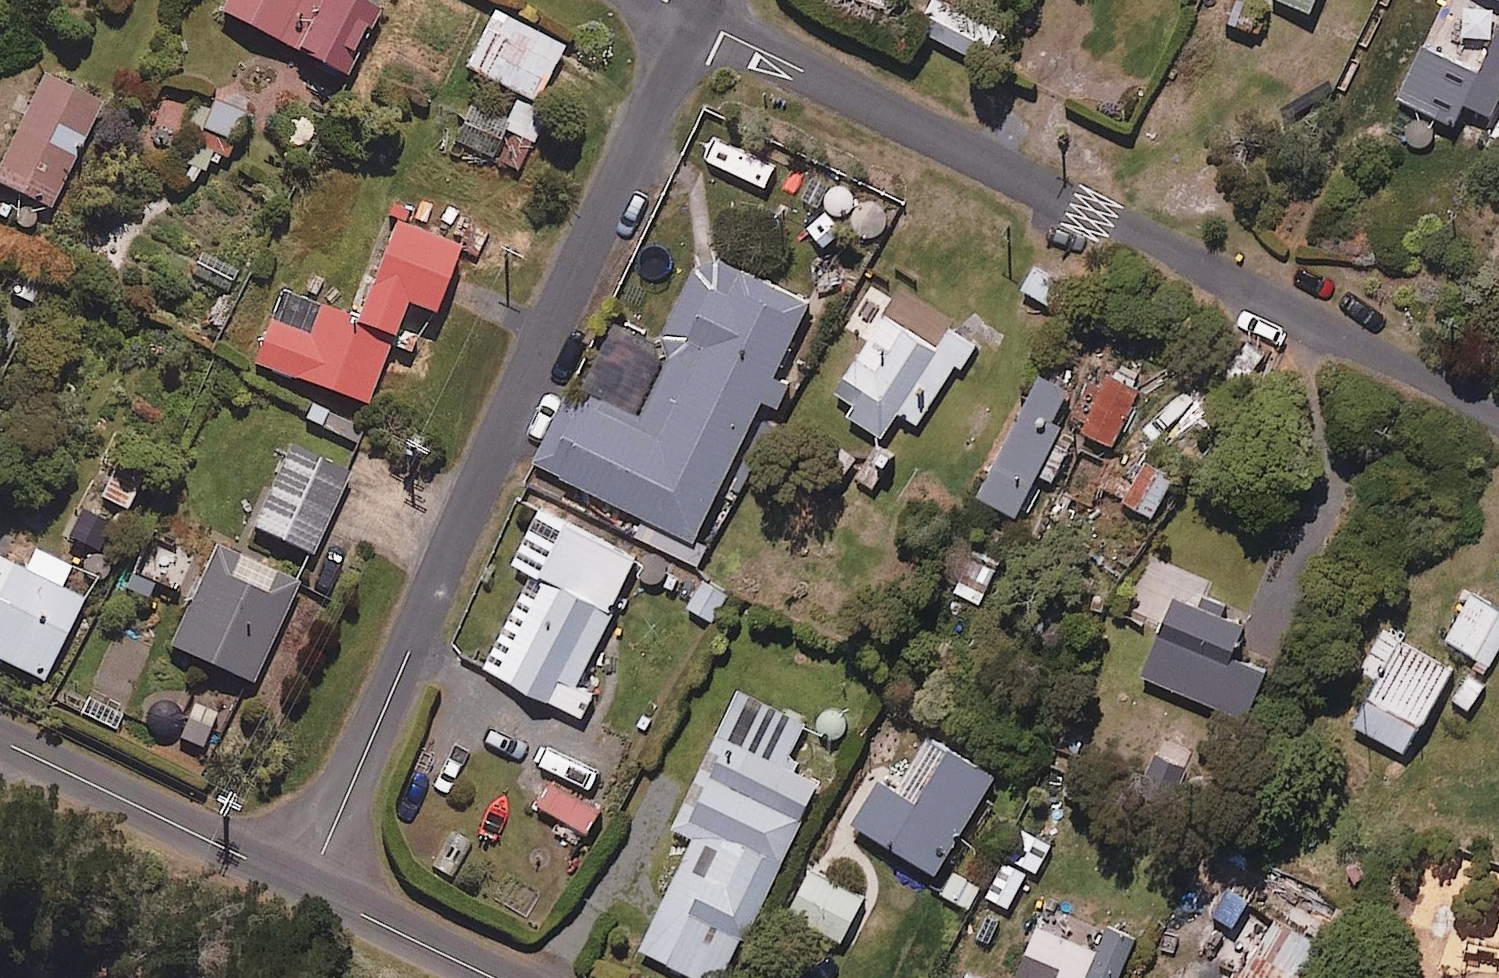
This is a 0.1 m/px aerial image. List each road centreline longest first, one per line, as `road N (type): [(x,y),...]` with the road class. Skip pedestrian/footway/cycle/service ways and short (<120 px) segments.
road 1 (residential): [(311,887),(697,16)]
road 2 (residential): [(697,16),(1498,414)]
road 3 (secondary): [(0,738),(311,887)]
road 4 (secondary): [(311,887),(496,977)]

